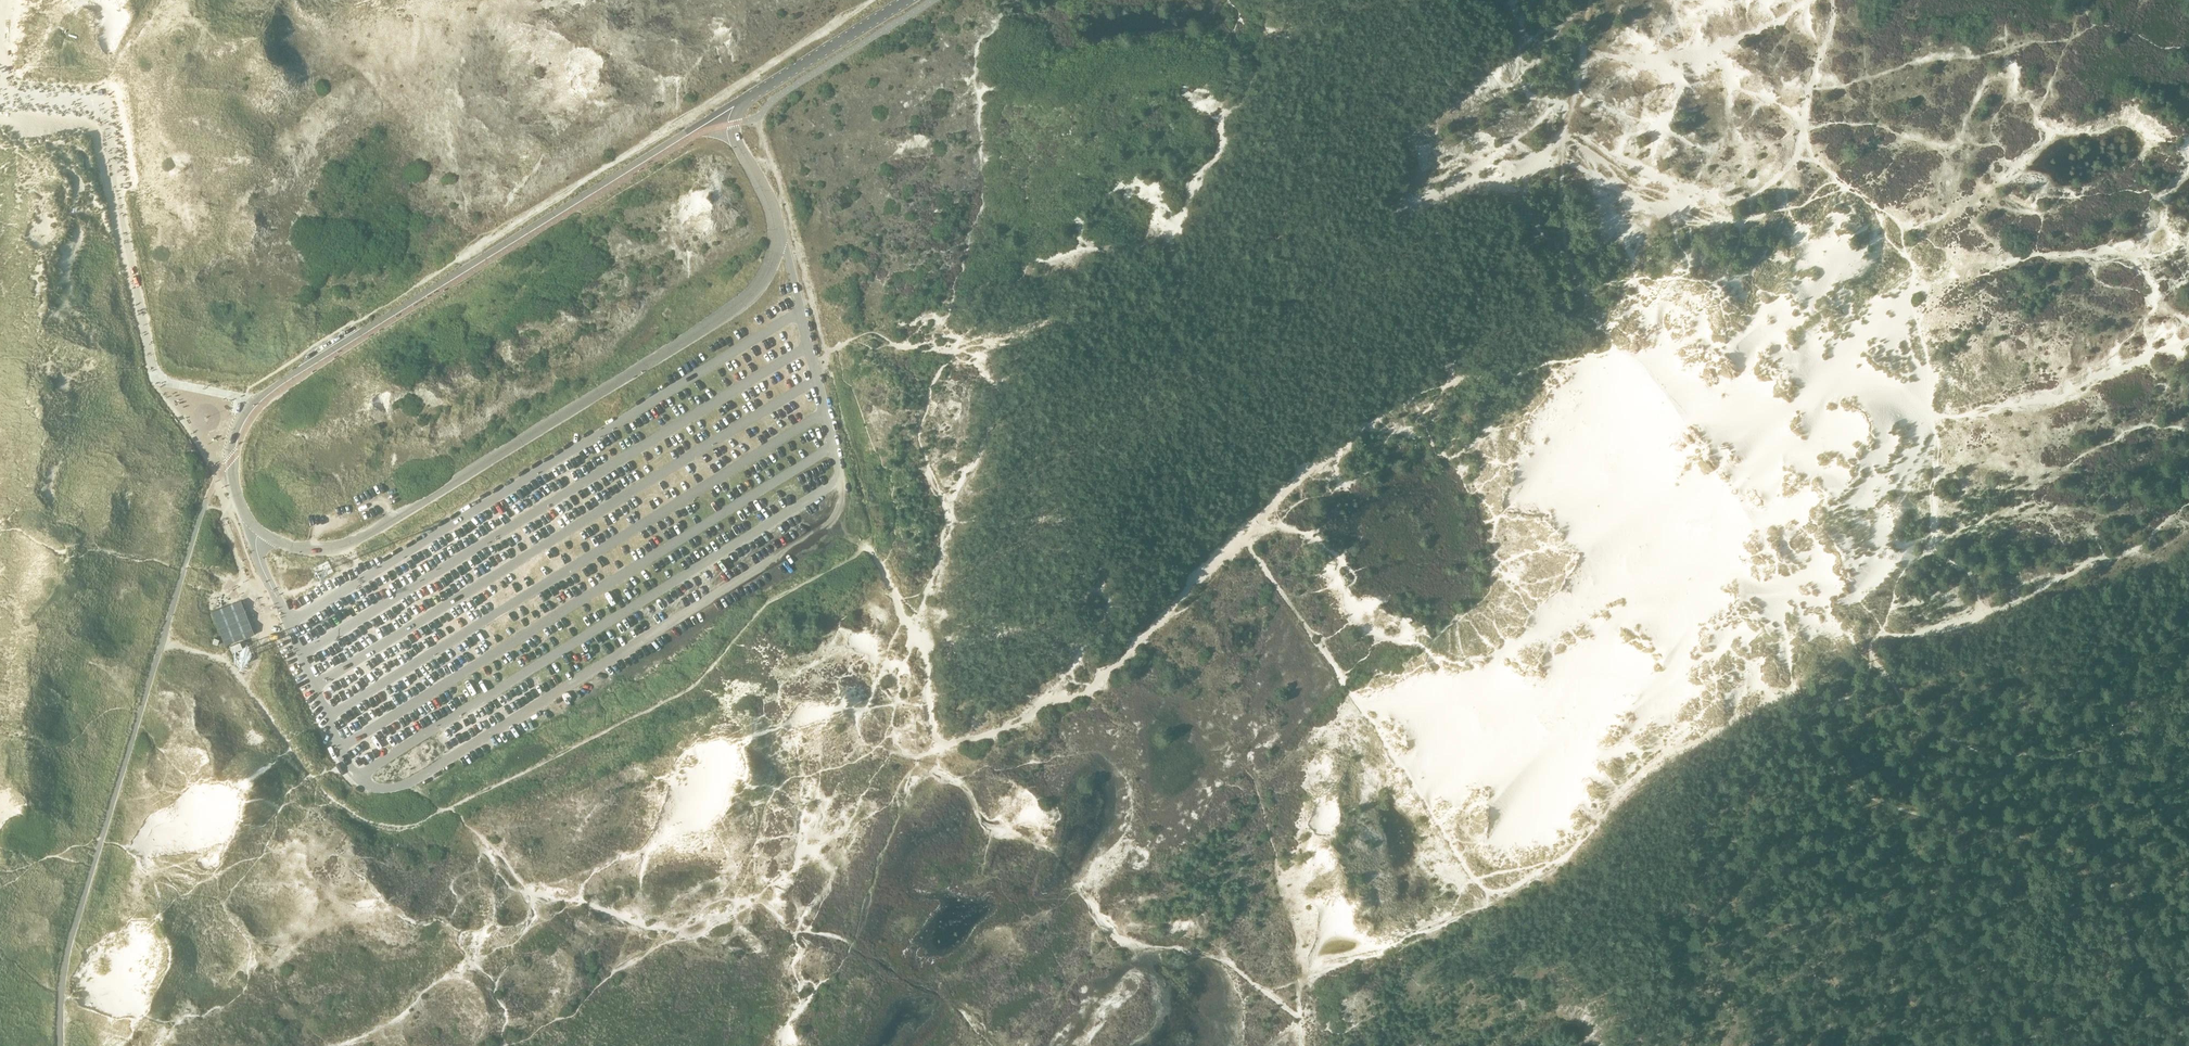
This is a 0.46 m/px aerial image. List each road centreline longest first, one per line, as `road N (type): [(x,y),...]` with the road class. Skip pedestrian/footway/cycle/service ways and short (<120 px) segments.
road 1 (tertiary): [(747,98),(258,398),(238,422),(230,453),(251,521),(292,546),(344,546),(739,306),(763,278),(777,235),(769,201),(734,136),(742,104)]
road 2 (tertiary): [(747,98),(908,0)]

